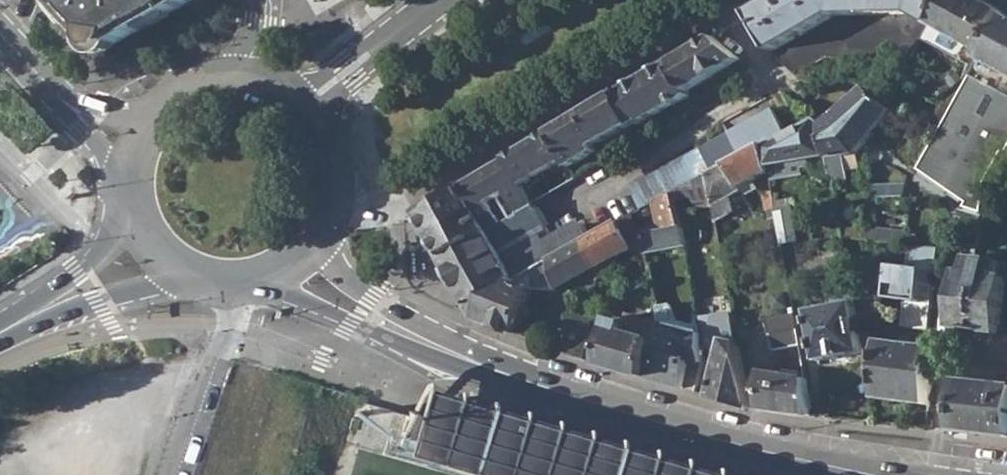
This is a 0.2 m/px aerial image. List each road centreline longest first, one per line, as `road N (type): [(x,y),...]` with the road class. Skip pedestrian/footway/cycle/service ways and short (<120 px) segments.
road 1 (primary): [(301,262),(408,335),(499,371),(690,431),(875,474)]
road 2 (residential): [(338,208),(388,207),(740,0)]
road 3 (residential): [(233,285),(229,331),(176,474)]
road 4 (residential): [(0,33),(44,80),(132,148)]
road 5 (primary): [(34,314),(200,279)]
road 6 (tertiary): [(435,0),(312,104)]
road 7 (primary): [(247,72),(200,77),(170,93),(132,148)]
road 8 (primary): [(133,208),(34,314)]

